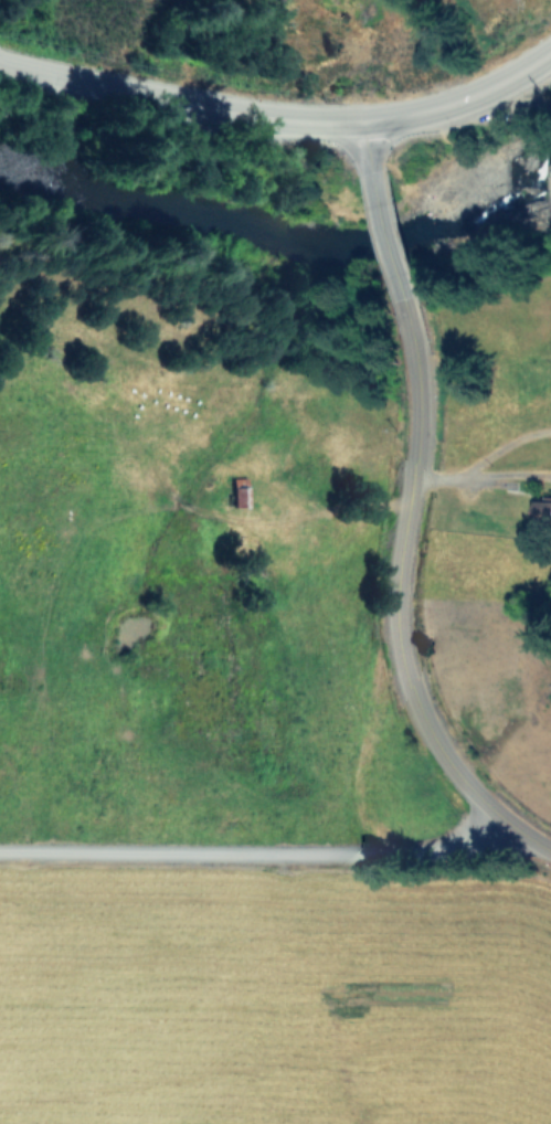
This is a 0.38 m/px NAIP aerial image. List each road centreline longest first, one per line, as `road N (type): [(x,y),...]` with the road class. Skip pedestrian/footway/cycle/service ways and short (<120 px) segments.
road 1 (tertiary): [(550,855),(463,780),(416,694),(402,597),(422,402),(405,298)]
road 2 (secondary): [(0,51),(233,113),(361,123),(443,113),(550,53)]
road 3 (residential): [(550,855),(0,854)]

